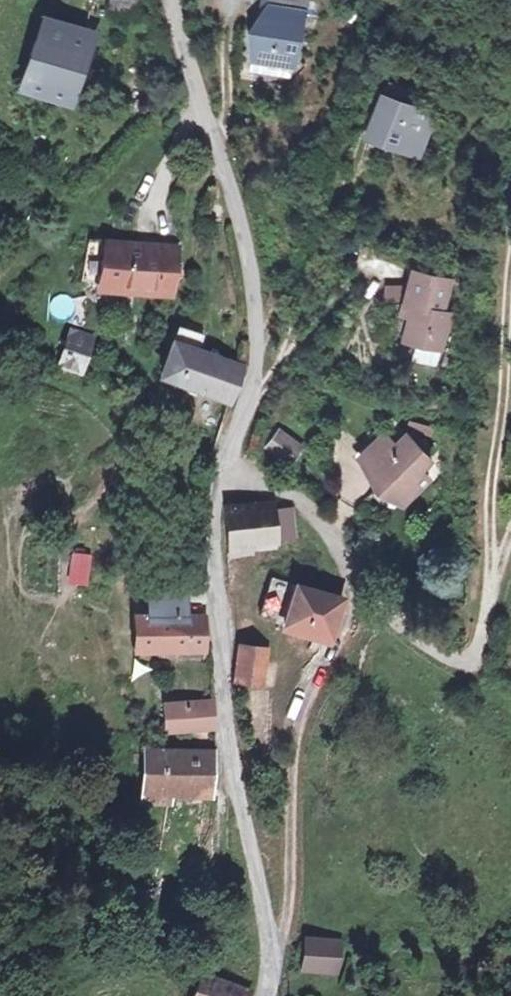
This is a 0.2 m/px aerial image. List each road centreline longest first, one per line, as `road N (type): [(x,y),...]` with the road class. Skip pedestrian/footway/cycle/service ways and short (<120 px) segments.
road 1 (tertiary): [(263,995),(270,937),(242,825),(220,675),(217,476)]
road 2 (tertiary): [(217,476),(248,396),(256,301),(173,0)]
road 3 (unclassified): [(217,476),(290,496),(334,538),(382,613),(474,664),(494,564)]

